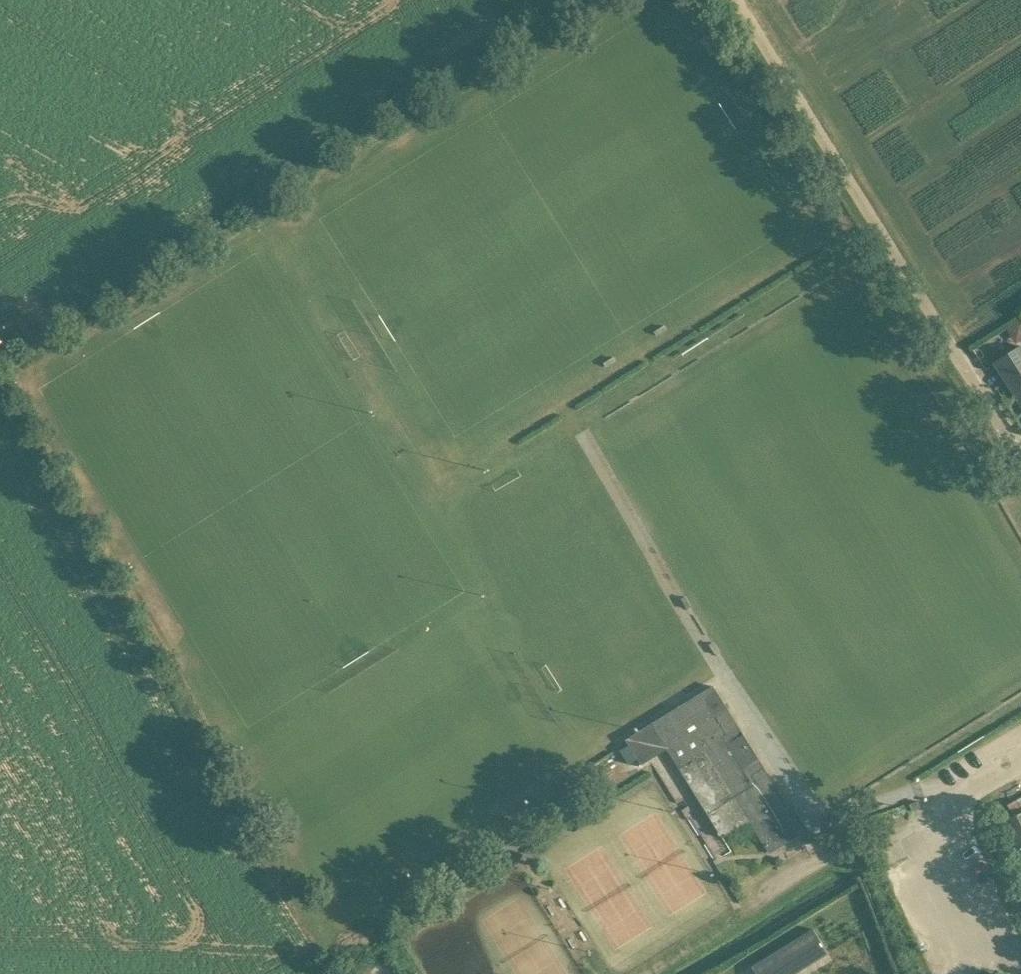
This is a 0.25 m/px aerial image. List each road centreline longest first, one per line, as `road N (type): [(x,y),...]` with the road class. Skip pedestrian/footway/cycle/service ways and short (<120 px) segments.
road 1 (unclassified): [(725,0),(1020,472)]

